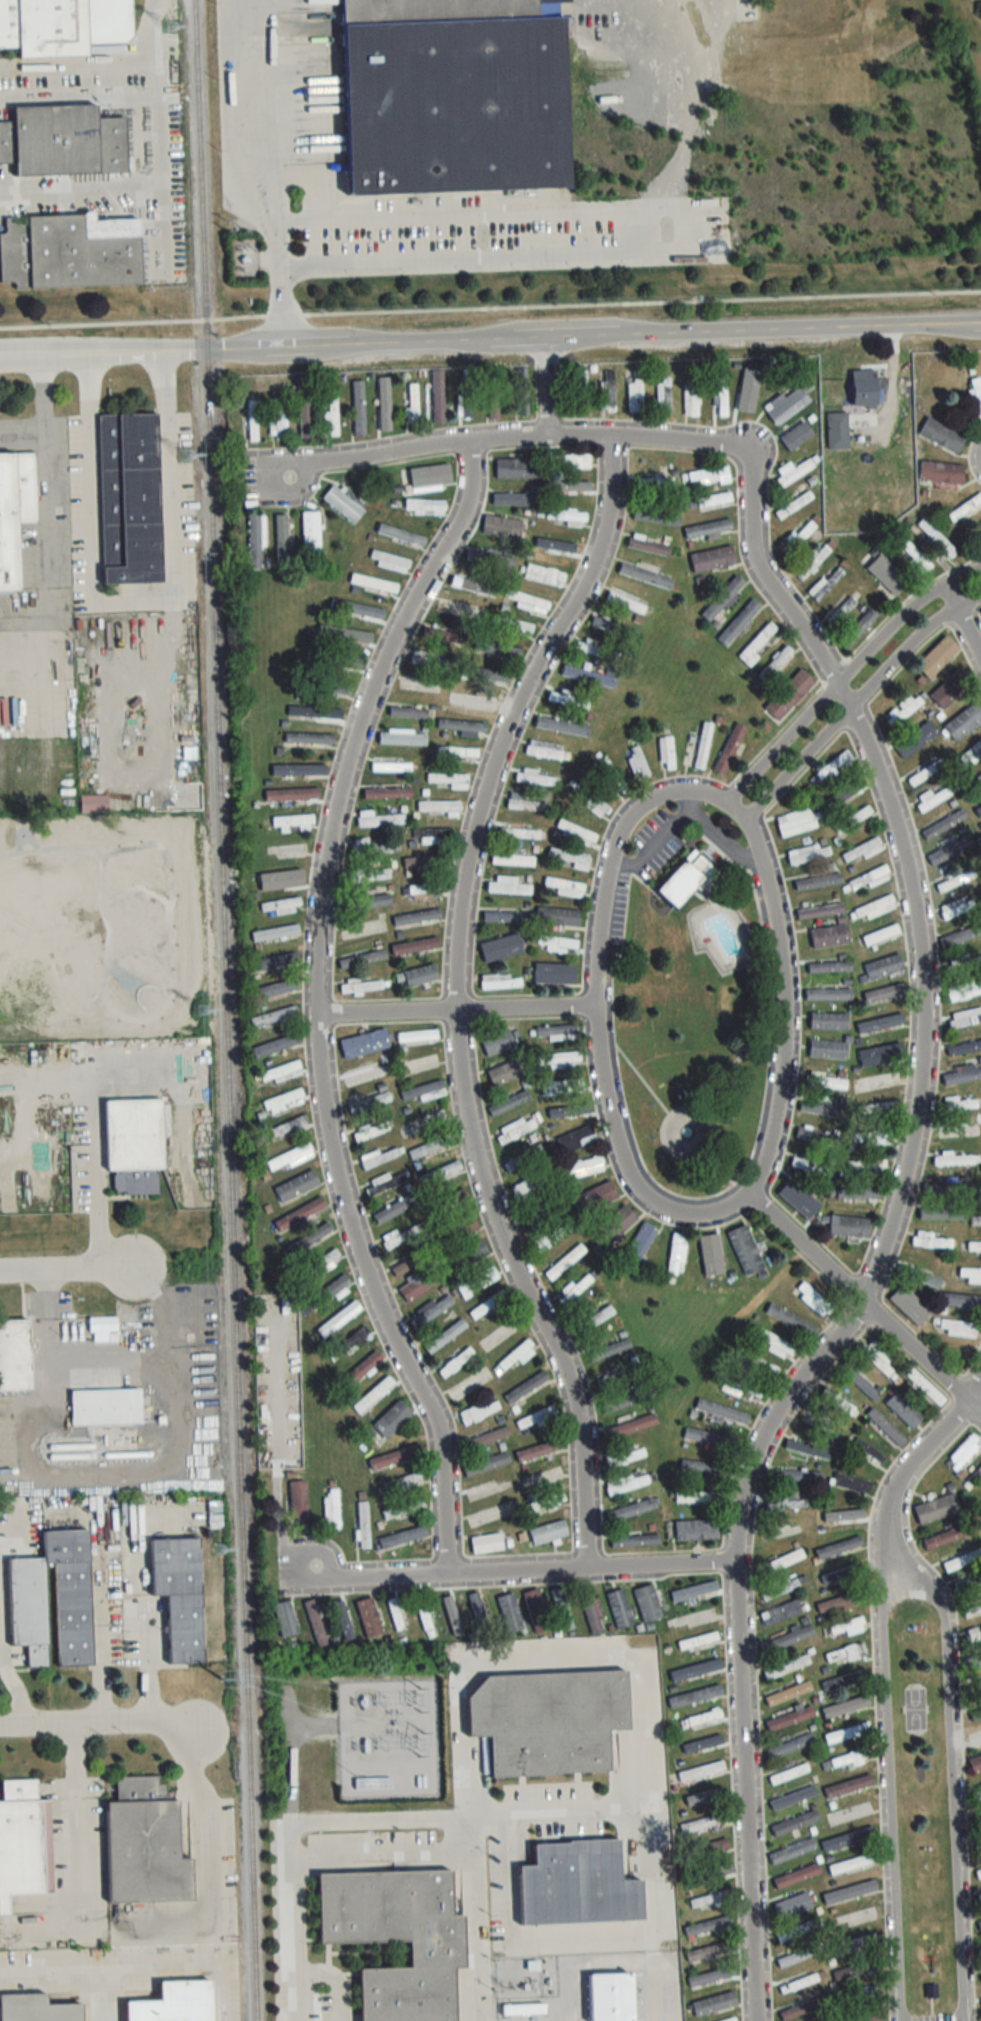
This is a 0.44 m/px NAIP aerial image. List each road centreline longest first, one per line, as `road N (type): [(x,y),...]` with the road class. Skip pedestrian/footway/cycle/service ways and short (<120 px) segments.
road 1 (residential): [(756,2020),(734,1568),(739,1511),(769,1425),(866,1302),(915,1140),(923,1020),(910,891),(879,775),(861,726),(754,561),(741,456)]
road 2 (residential): [(443,1576),(435,1431),(349,1227),(324,1120),(314,1017),(338,801),(374,685),(469,513),(473,441)]
road 3 (residential): [(583,1571),(579,1424),(482,1176),(461,1059),(458,968),(464,880),(487,784),(594,562),(607,514),(610,439)]
road 4 (residential): [(161,351),(980,326)]
road 5 (residential): [(750,1193),(696,1214),(662,1207),(639,1191),(611,1119),(596,1011),(606,877),(624,826),(650,805),(687,797),(724,805),(740,821)]
road 6 (residential): [(961,2020),(947,1610),(881,1556)]
road 7 (residential): [(881,1556),(896,2020)]
road 8 (residential): [(283,478),(322,463),(473,441),(701,444),(741,456)]
road 9 (residential): [(734,1568),(332,1577),(311,1565)]
road 10 (residential): [(750,1193),(772,1137),(782,969),(758,853),(740,821)]
road 11 (residential): [(980,567),(916,603),(724,805)]
road 12 (residential): [(740,821),(915,638),(980,595)]
road 13 (residential): [(980,1416),(750,1193)]
road 14 (residential): [(314,1017),(596,1011)]
road 15 (residential): [(0,1974),(223,1969)]
road 16 (residential): [(881,1556),(901,1485),(980,1377)]
road 17 (residential): [(0,1728),(161,1725),(191,1744)]
road 18 (residential): [(0,1270),(137,1266)]

